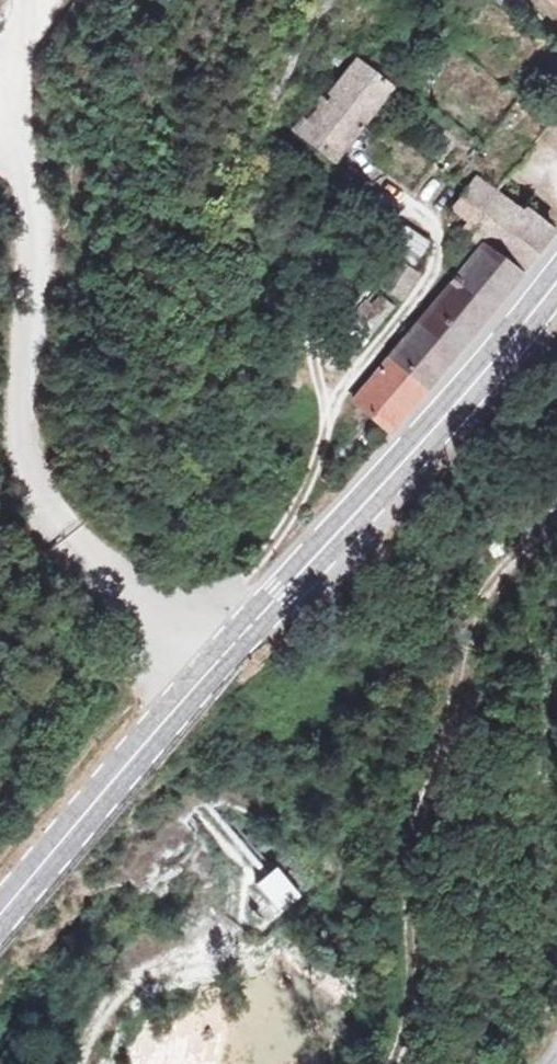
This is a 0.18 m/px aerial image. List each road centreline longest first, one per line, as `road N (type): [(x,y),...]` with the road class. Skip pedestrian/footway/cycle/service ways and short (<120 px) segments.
road 1 (secondary): [(556,273),(434,431),(104,789),(0,914)]
road 2 (track): [(392,1063),(409,1008),(407,846),(447,742),(459,644),(470,613),(556,511)]
road 3 (track): [(205,938),(148,966),(89,1033),(77,1063)]

